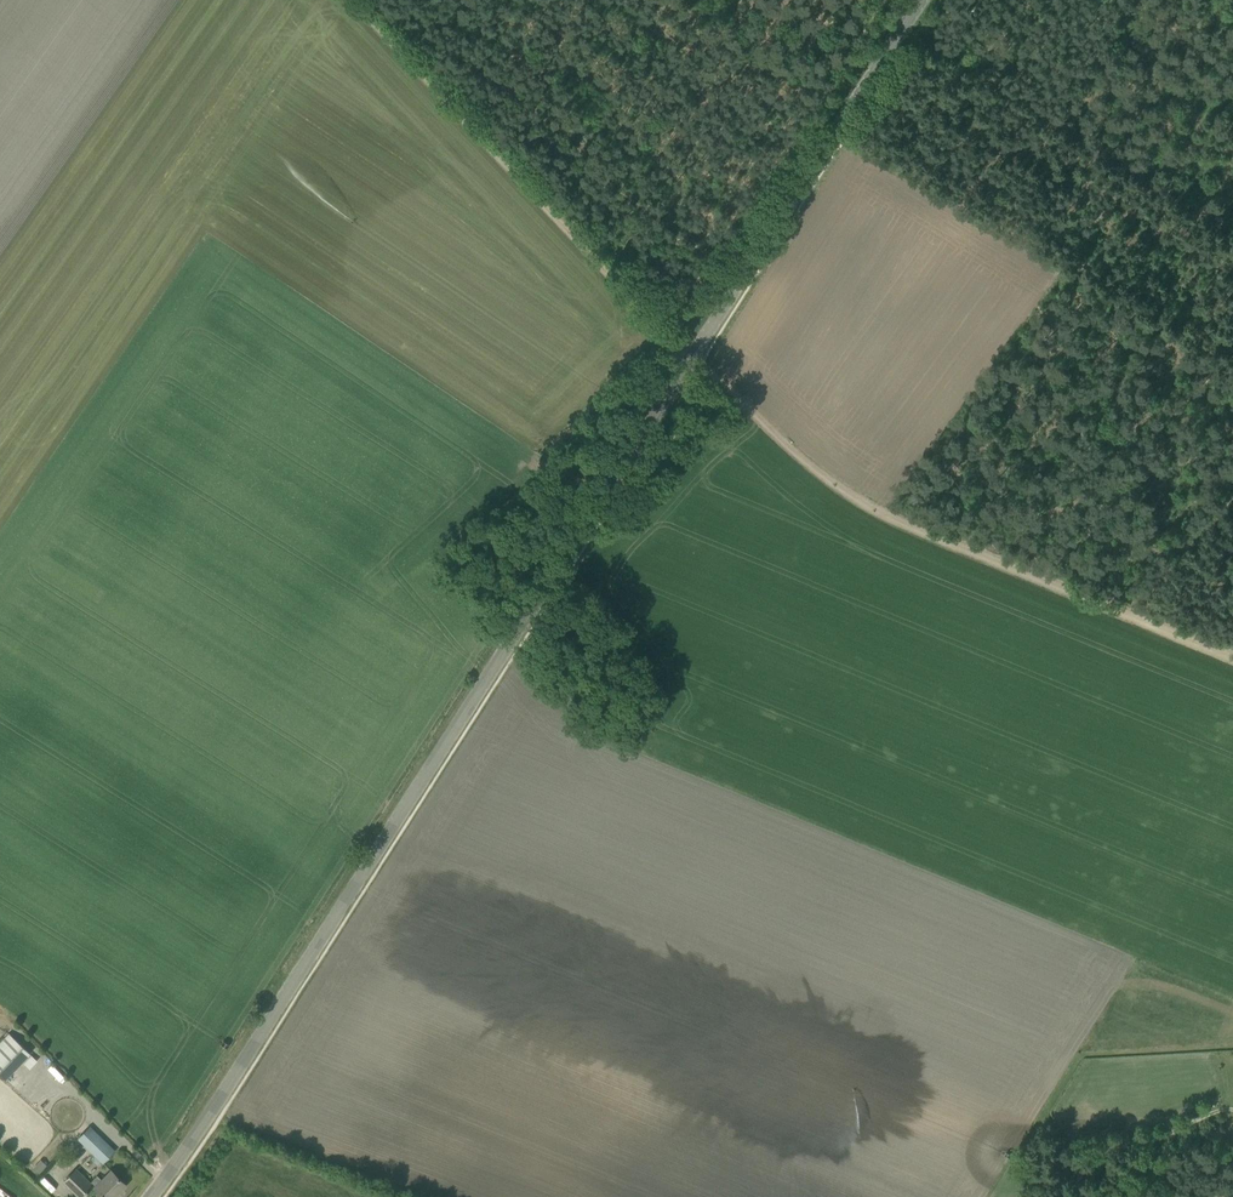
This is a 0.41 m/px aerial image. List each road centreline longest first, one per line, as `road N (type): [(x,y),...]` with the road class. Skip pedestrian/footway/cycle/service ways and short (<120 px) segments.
road 1 (secondary): [(152,1196),(926,0)]
road 2 (track): [(344,0),(700,363)]
road 3 (track): [(880,516),(1148,628)]
road 4 (track): [(700,363),(774,437),(880,516)]

